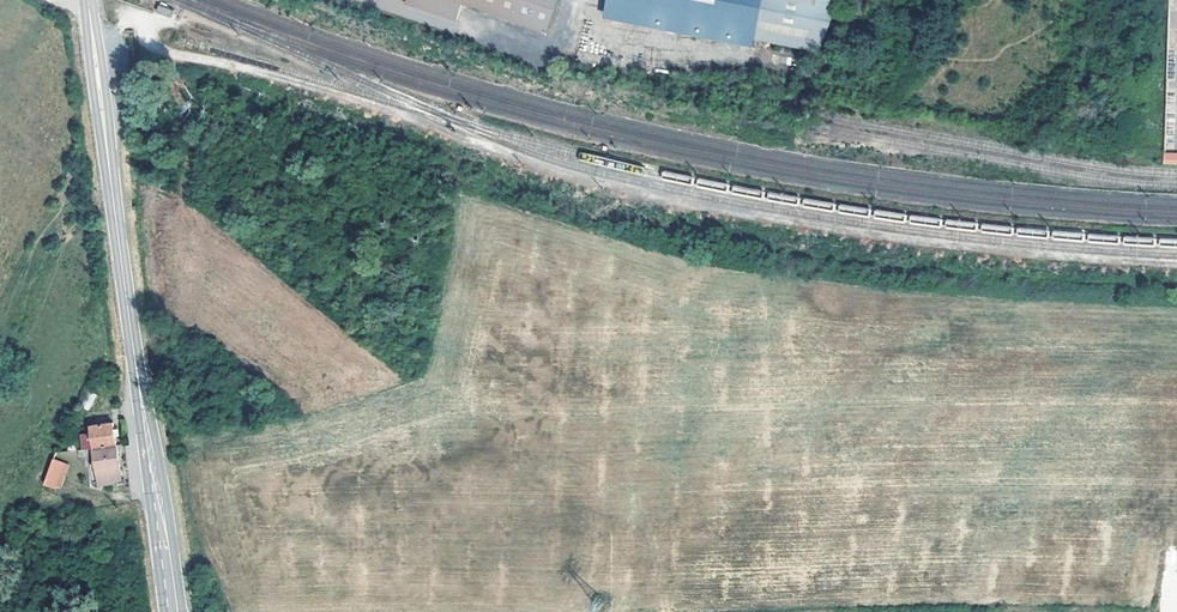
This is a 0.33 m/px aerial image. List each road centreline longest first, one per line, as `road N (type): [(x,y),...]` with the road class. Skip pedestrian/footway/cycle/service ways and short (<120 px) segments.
road 1 (secondary): [(173,611),(88,0)]

